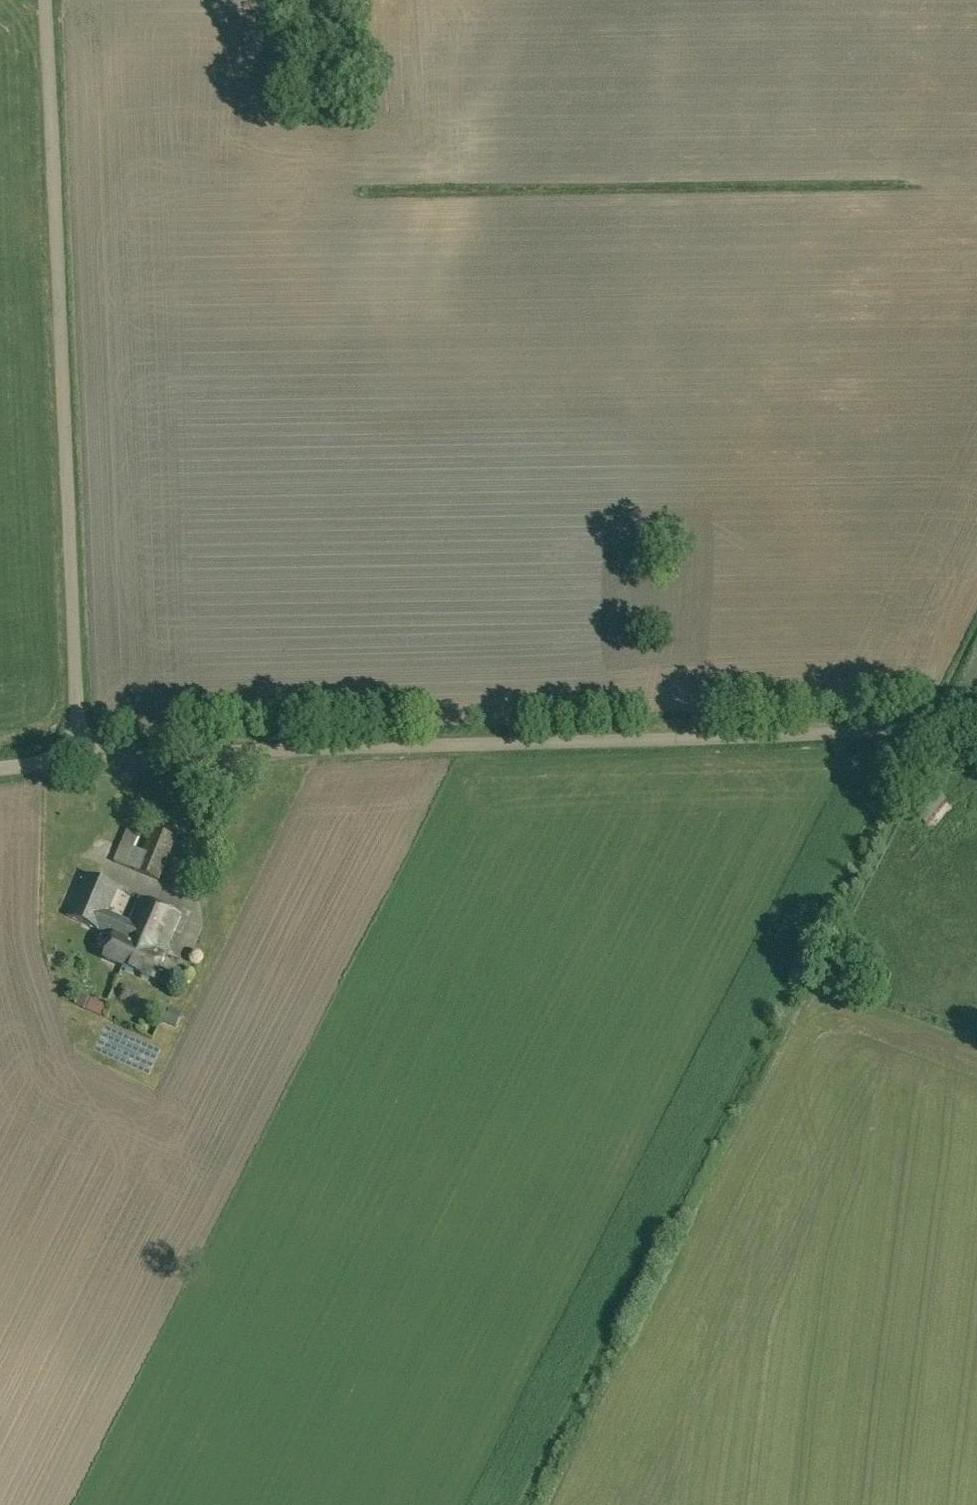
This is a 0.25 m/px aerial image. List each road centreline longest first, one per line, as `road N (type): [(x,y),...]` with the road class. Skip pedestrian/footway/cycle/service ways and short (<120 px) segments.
road 1 (unclassified): [(79,756),(976,718)]
road 2 (unclassified): [(79,756),(43,0)]

